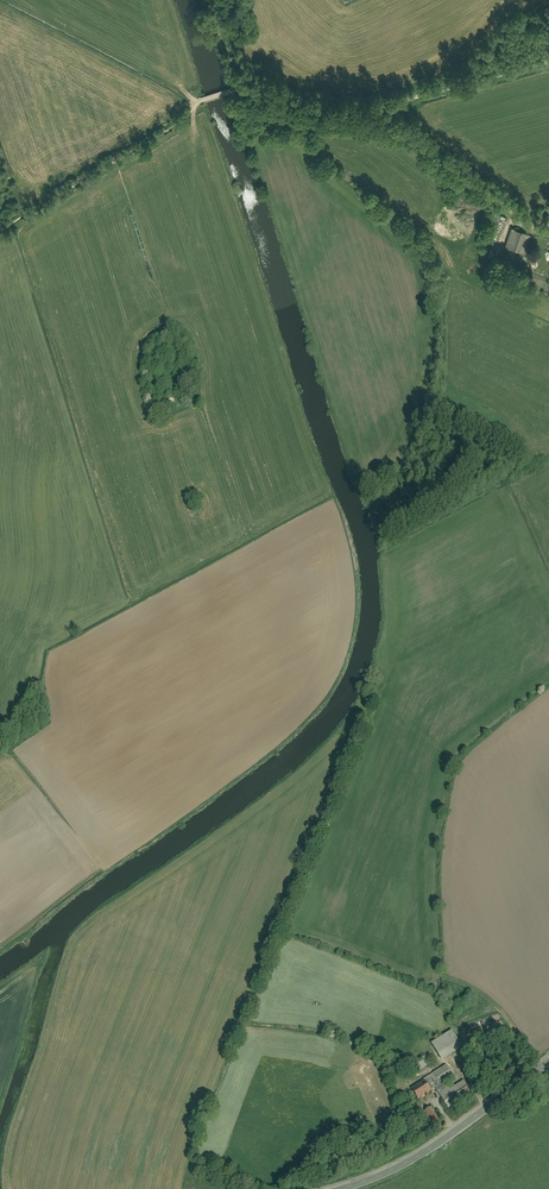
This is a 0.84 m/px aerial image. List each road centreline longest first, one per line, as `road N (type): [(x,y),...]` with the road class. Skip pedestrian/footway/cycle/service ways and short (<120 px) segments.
road 1 (track): [(548,62),(410,98),(381,113),(334,119),(237,89)]
road 2 (tertiary): [(341,1188),(426,1151),(548,1062)]

